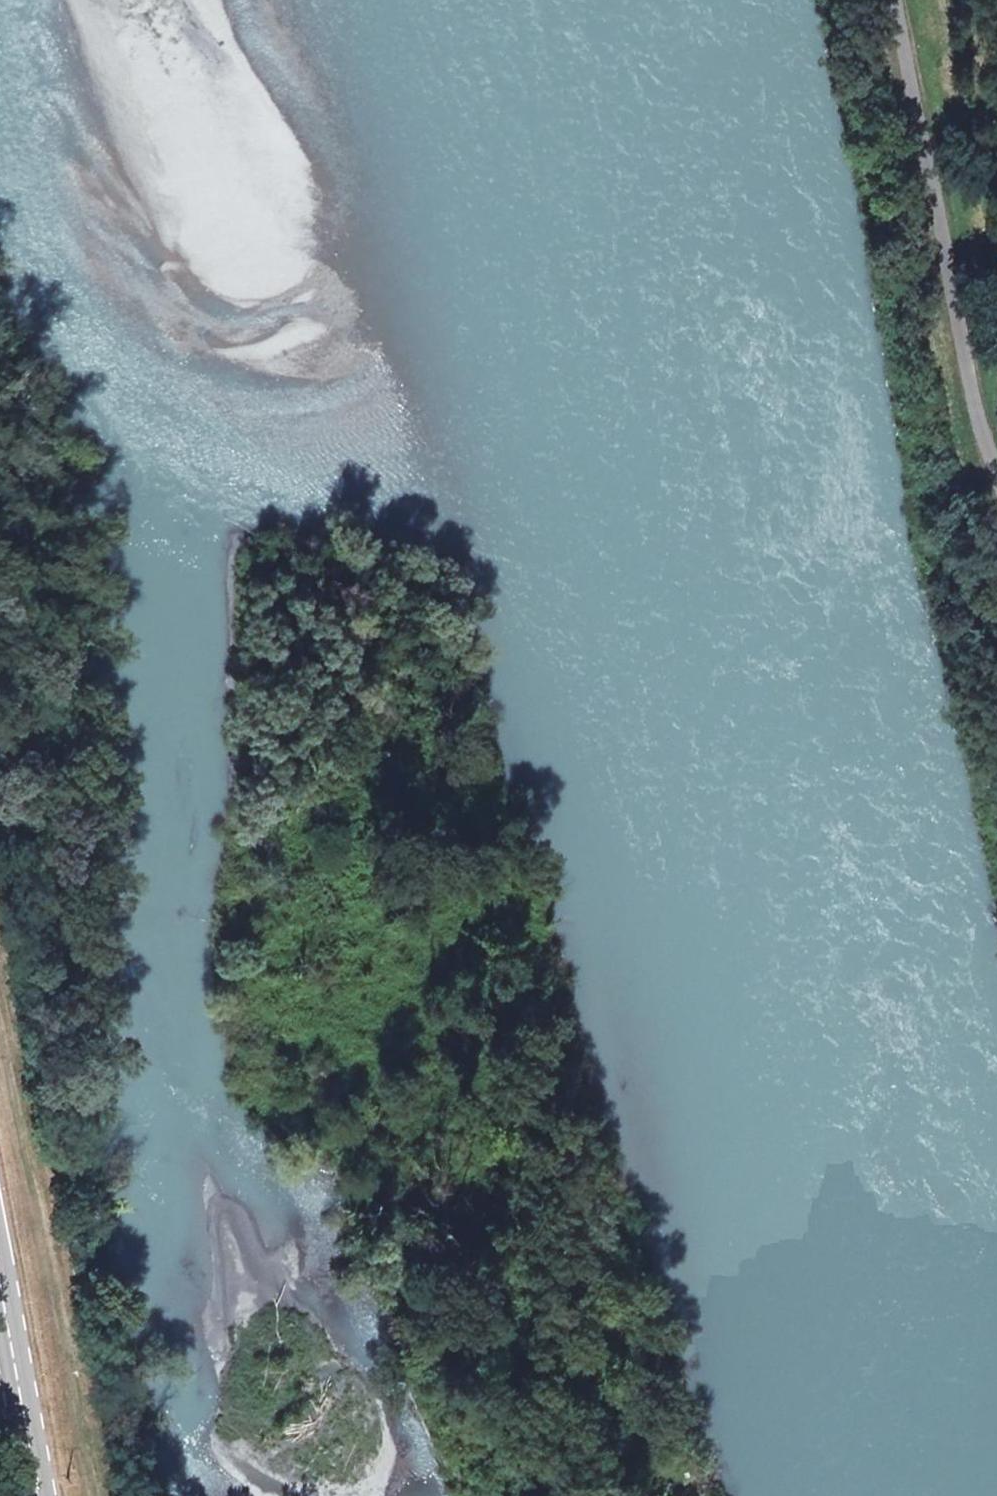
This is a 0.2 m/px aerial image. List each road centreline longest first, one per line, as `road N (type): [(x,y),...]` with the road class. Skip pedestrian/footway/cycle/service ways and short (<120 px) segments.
road 1 (track): [(0,1033),(90,1495)]
road 2 (primary): [(0,1298),(36,1495)]

